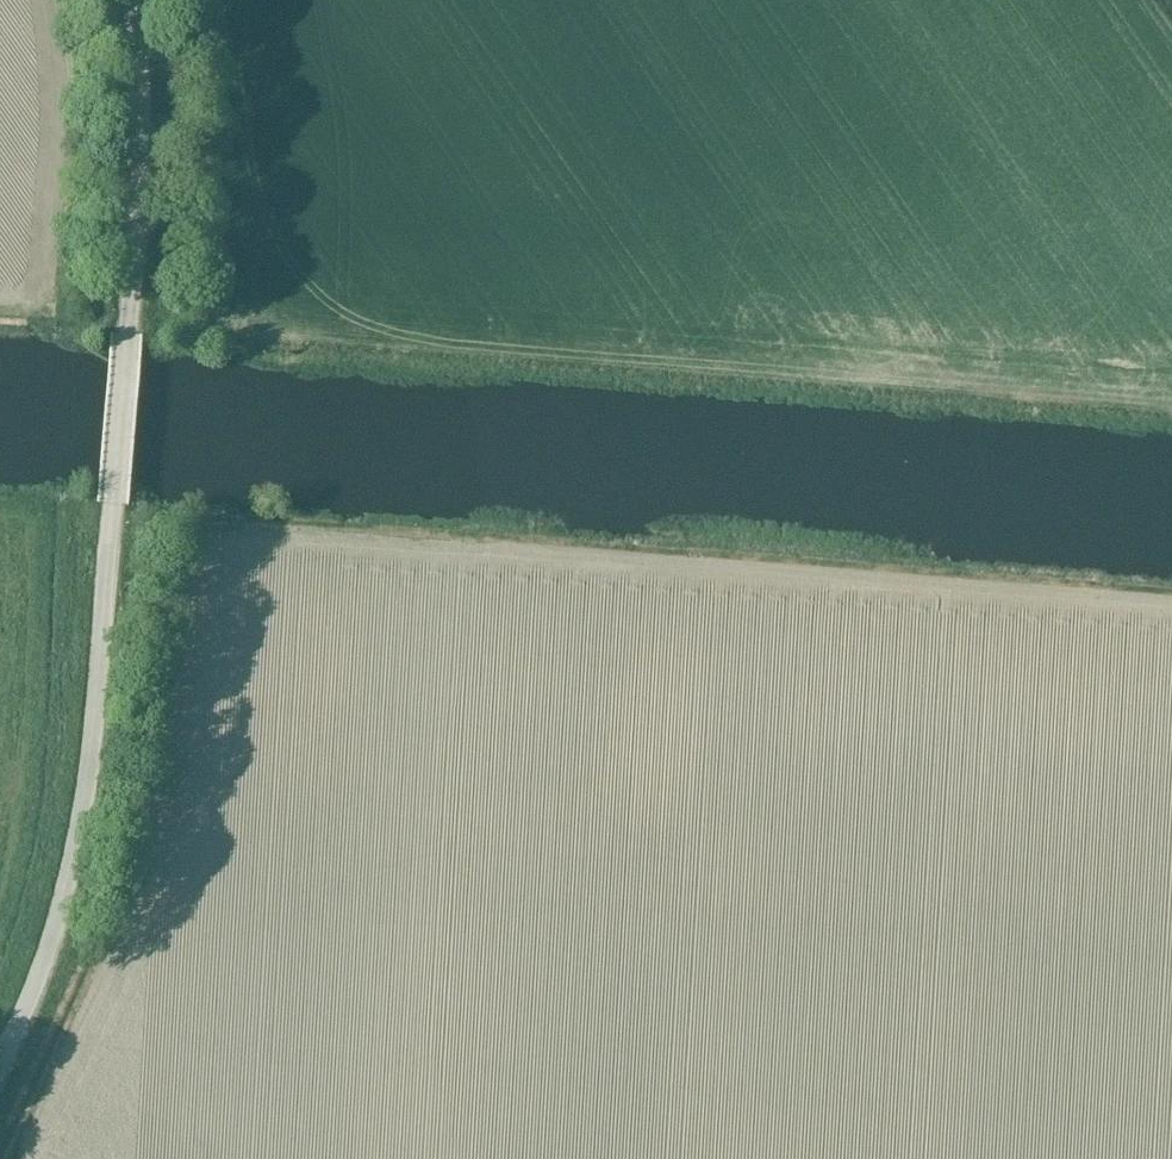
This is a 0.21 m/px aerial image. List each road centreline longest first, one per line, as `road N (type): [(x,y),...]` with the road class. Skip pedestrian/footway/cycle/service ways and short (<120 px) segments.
road 1 (unclassified): [(0,1059),(62,903),(88,777),(140,173),(130,0)]

